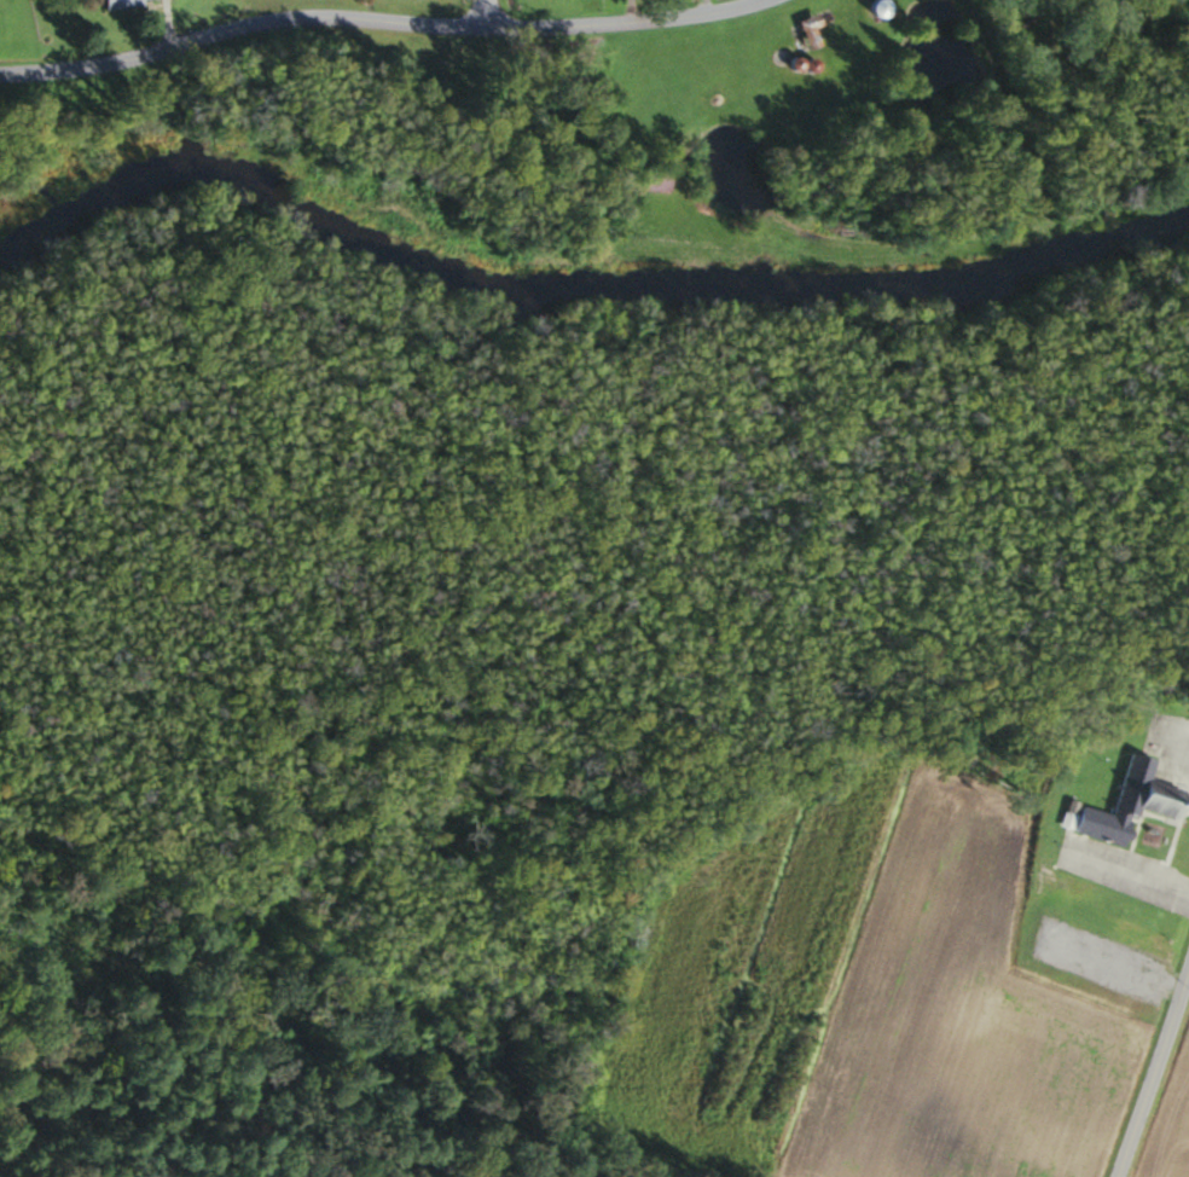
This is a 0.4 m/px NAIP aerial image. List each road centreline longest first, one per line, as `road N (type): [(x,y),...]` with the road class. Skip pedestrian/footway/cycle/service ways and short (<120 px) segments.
road 1 (residential): [(0,84),(91,79),(291,23),(402,34),(488,27),(674,31),(787,0)]
road 2 (residential): [(1123,1176),(1188,978)]

